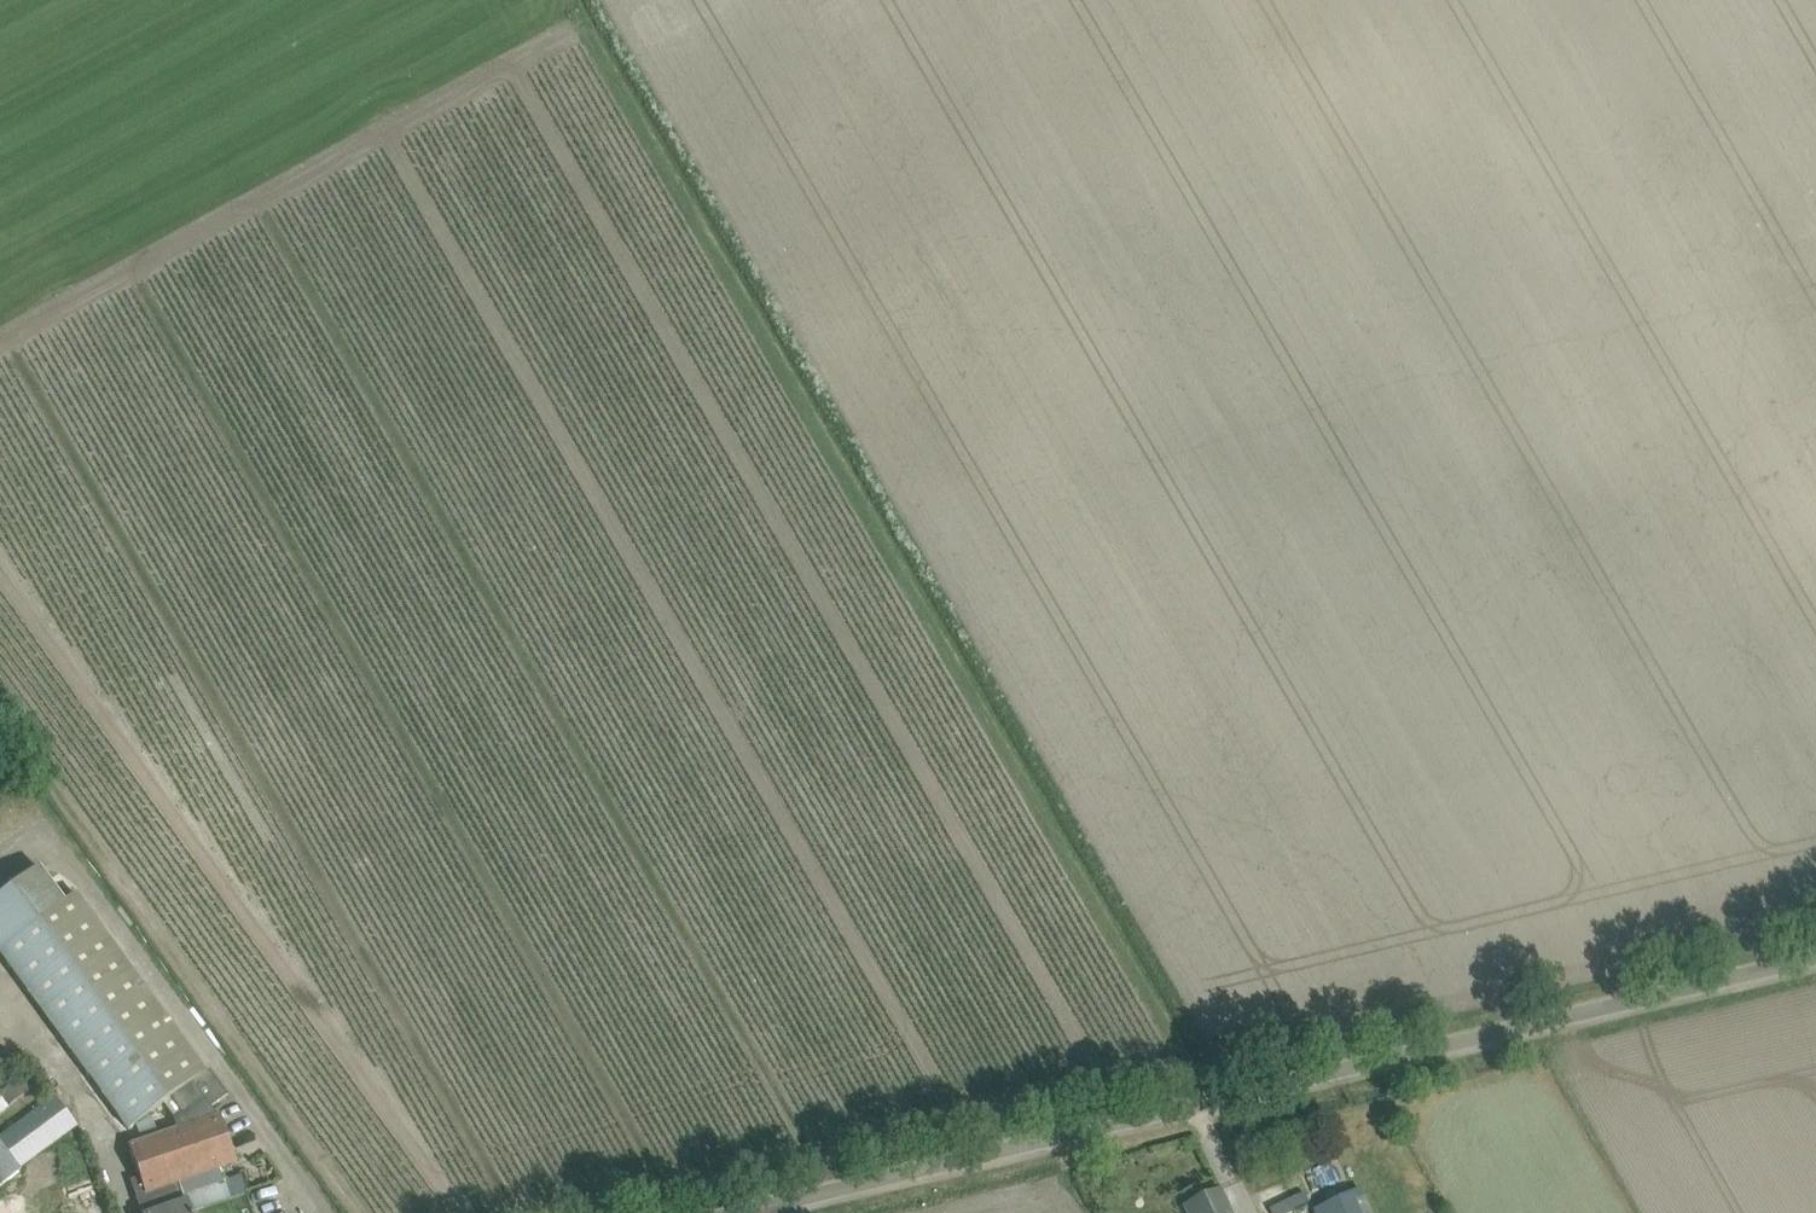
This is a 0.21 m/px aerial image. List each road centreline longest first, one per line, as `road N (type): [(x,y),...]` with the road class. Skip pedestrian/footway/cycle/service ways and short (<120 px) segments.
road 1 (unclassified): [(759,1208),(1815,955)]

